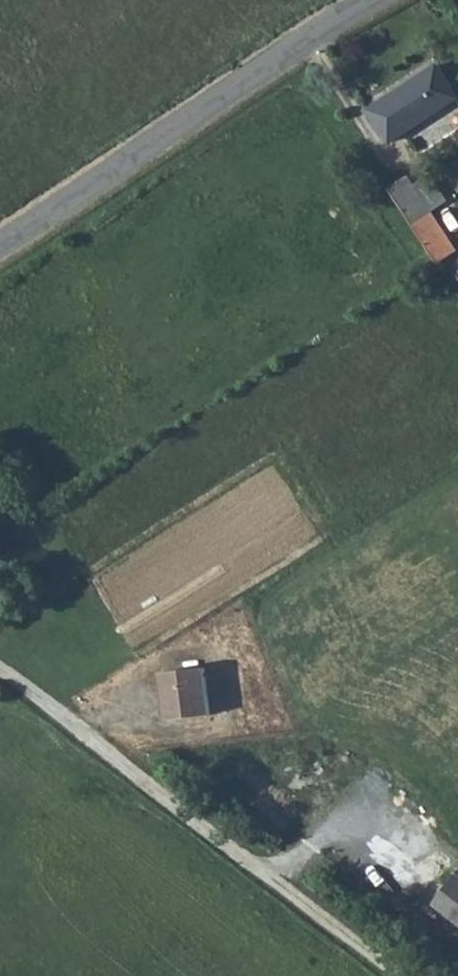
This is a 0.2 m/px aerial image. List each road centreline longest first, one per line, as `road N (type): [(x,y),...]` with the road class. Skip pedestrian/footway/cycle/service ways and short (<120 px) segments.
road 1 (track): [(0,673),(396,975)]
road 2 (unclassified): [(0,243),(370,0)]

